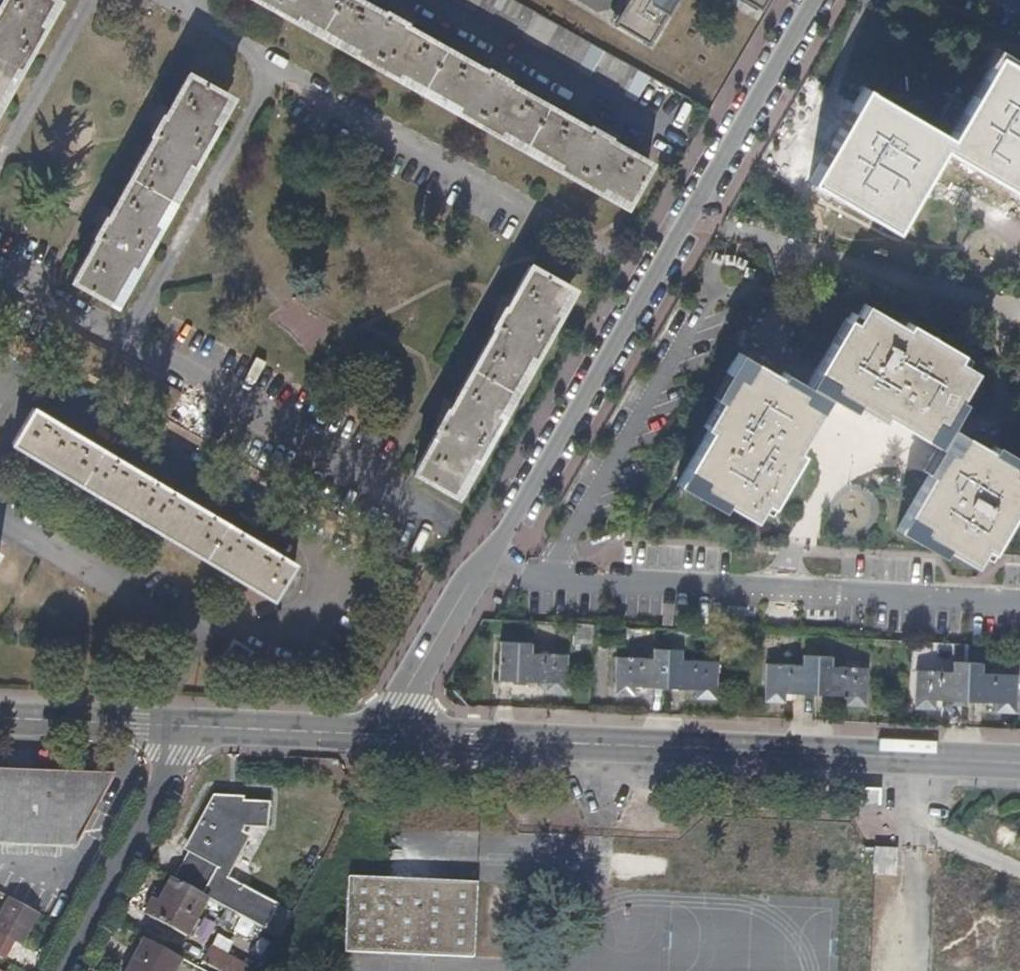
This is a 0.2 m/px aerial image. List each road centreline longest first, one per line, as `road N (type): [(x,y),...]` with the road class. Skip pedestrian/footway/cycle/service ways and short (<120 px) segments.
road 1 (residential): [(805,0),(388,736)]
road 2 (primary): [(388,736),(1019,762)]
road 3 (residential): [(63,970),(185,729)]
road 4 (primary): [(185,729),(388,736)]
road 5 (primary): [(0,721),(185,729)]

